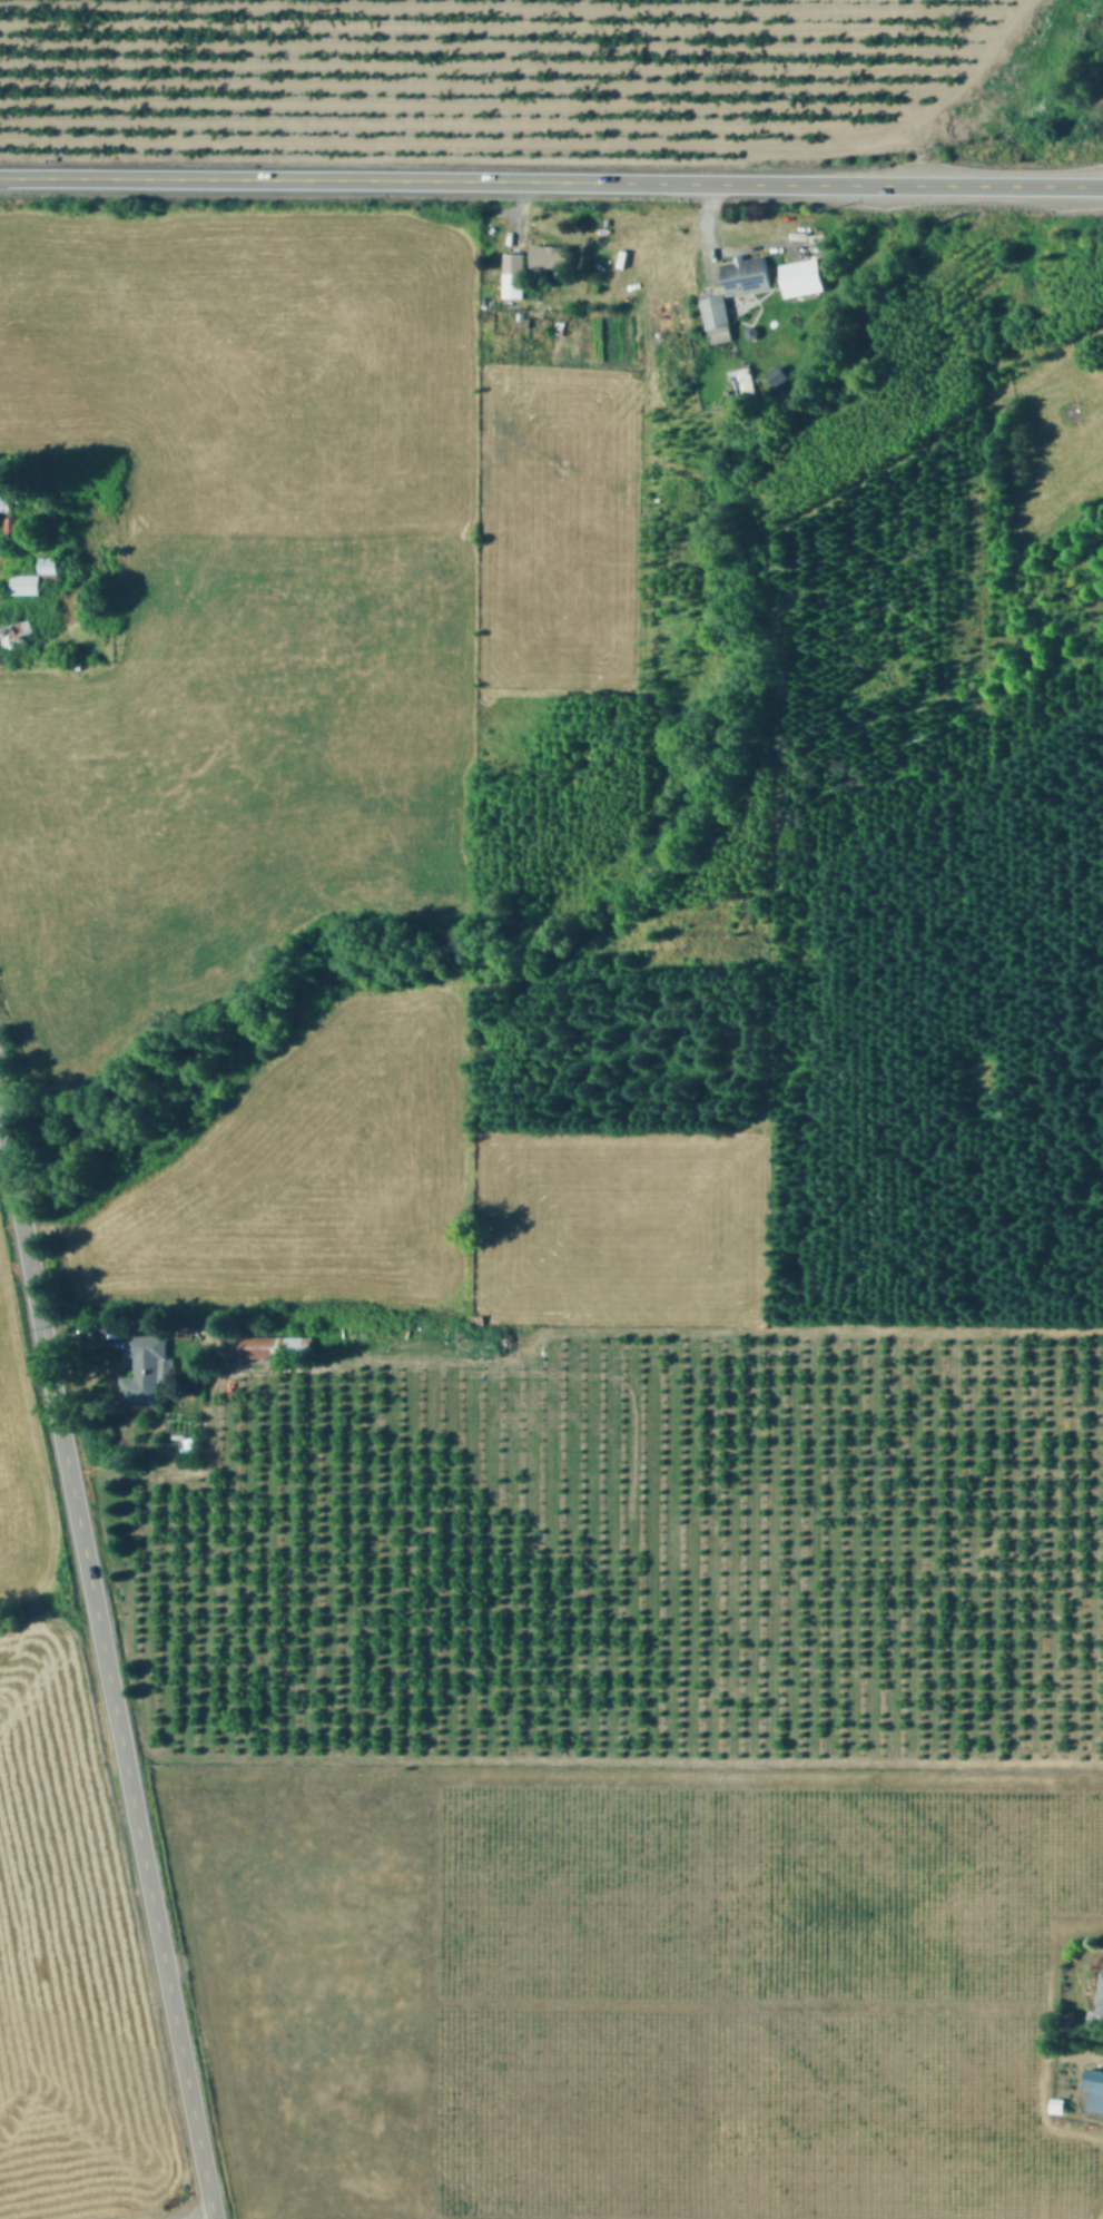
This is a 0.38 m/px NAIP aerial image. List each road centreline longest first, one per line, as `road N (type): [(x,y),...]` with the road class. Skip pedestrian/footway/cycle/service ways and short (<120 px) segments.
road 1 (secondary): [(213,2218),(0,1117)]
road 2 (secondary): [(1102,187),(0,178)]

